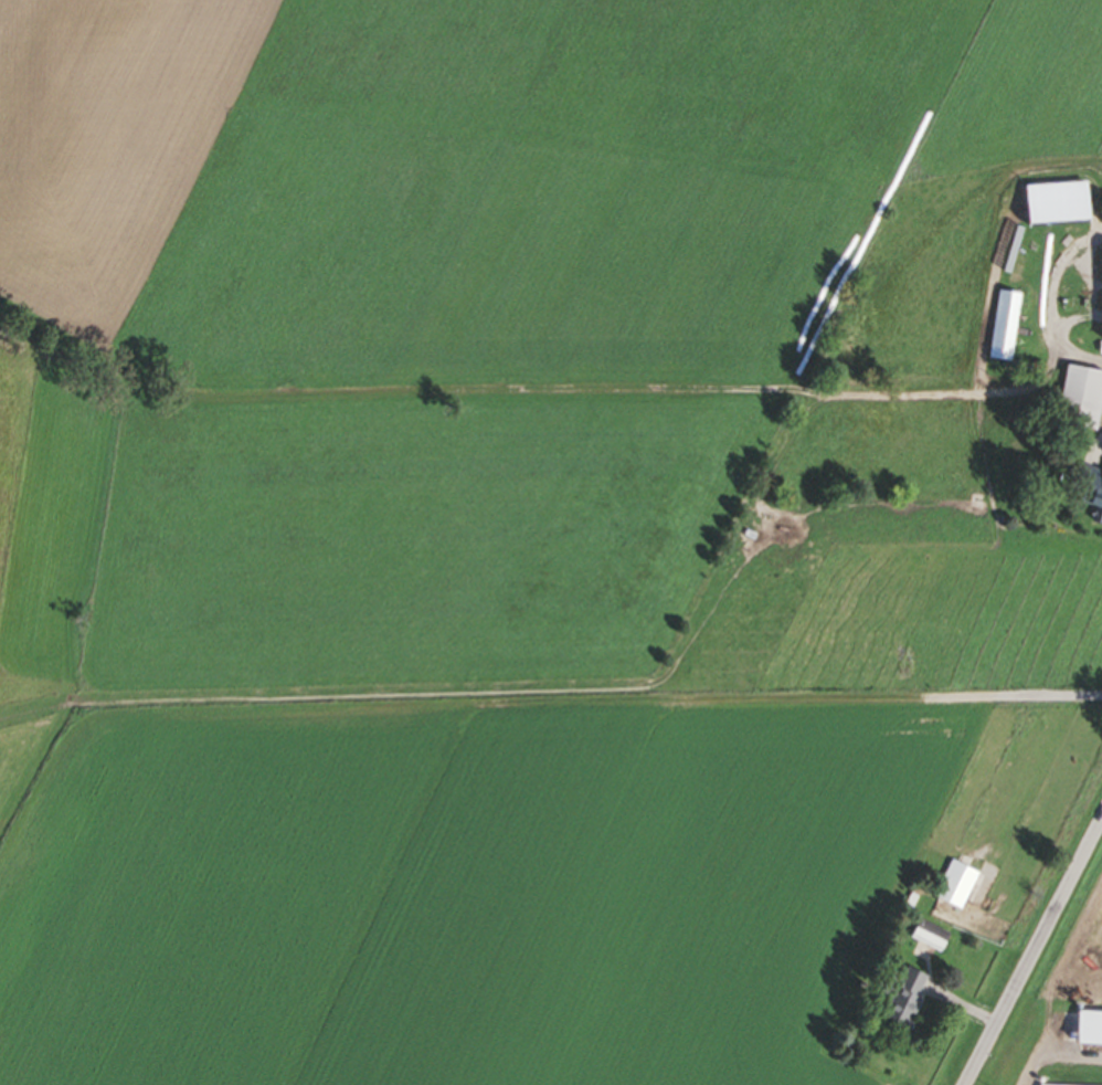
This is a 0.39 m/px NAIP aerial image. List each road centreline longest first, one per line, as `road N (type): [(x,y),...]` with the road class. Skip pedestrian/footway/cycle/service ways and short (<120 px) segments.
road 1 (residential): [(965,1084),(1101,819)]

